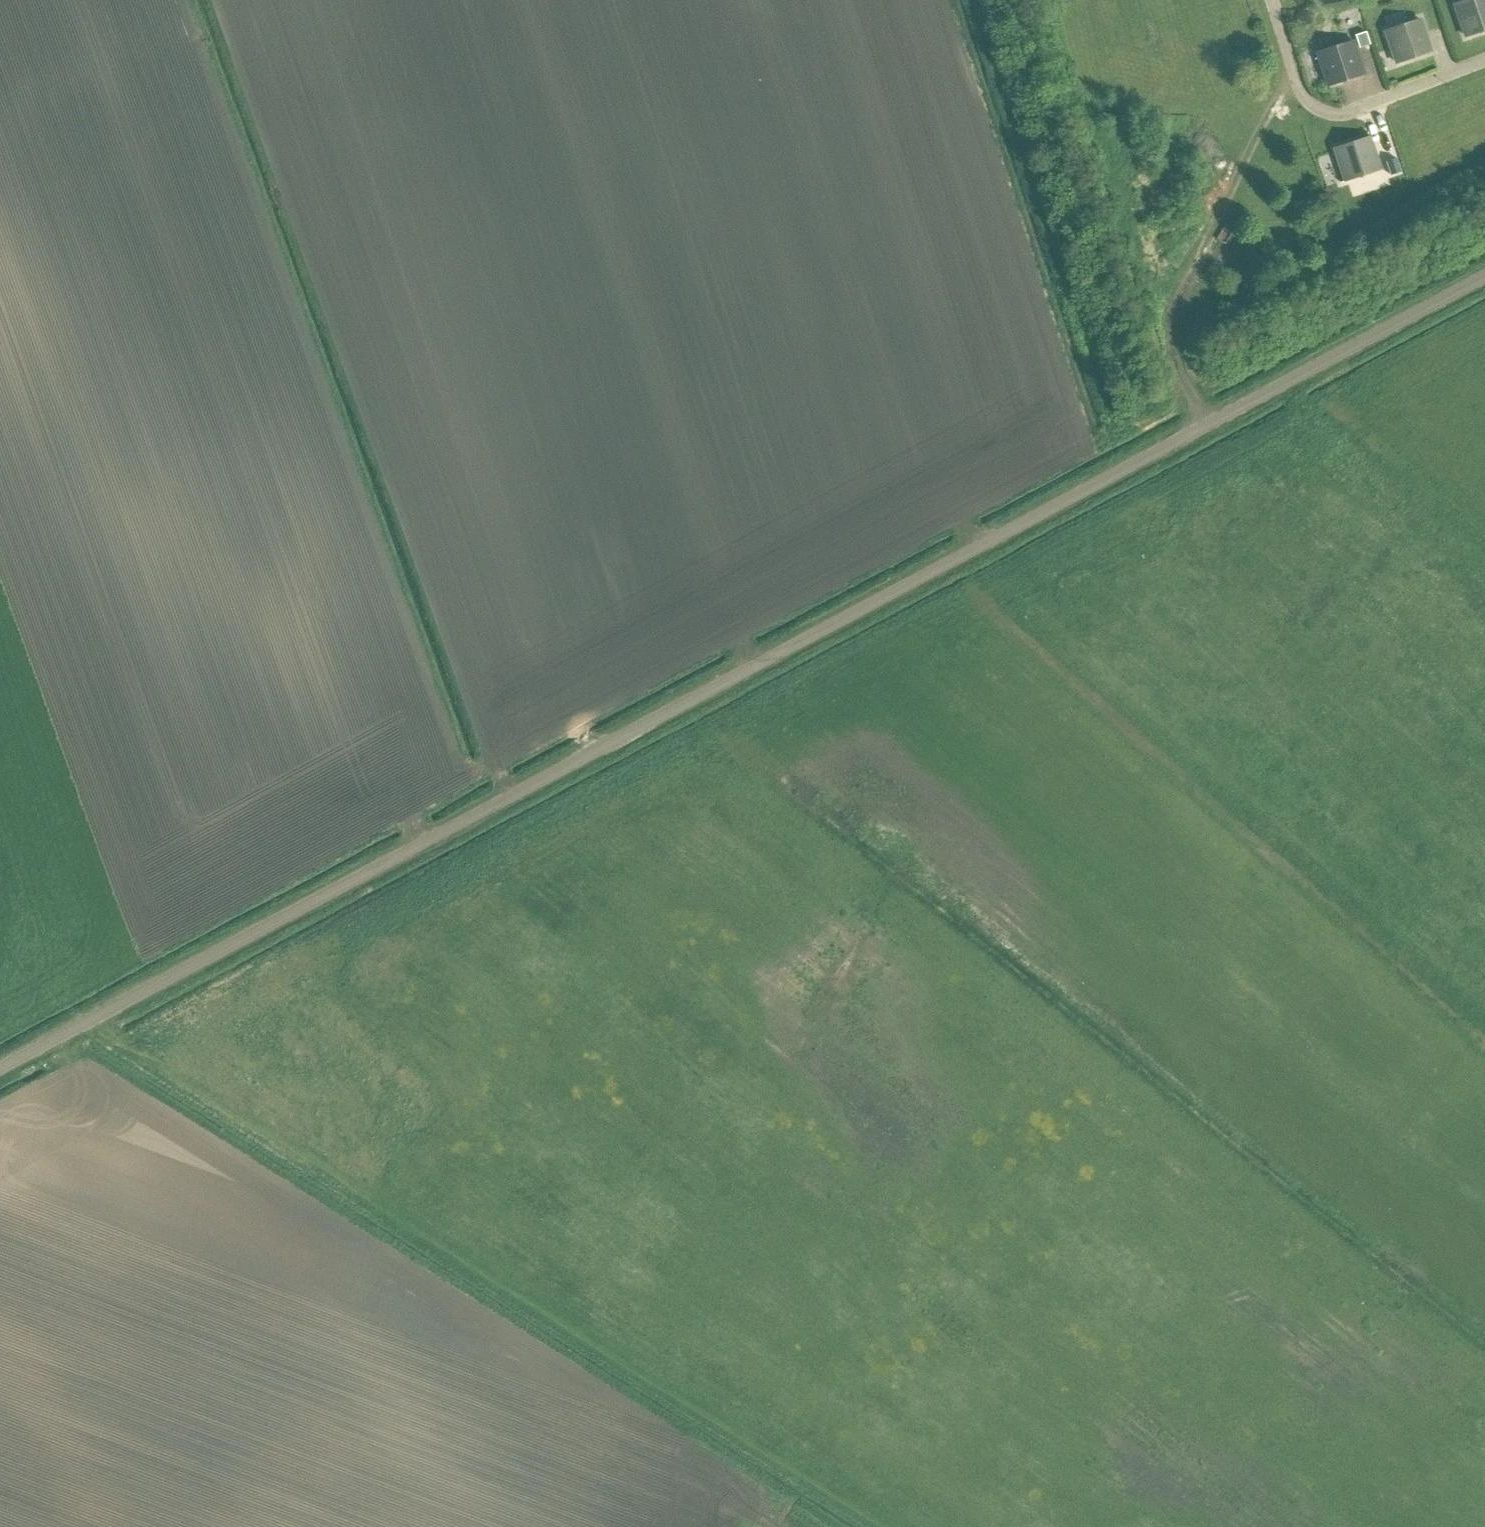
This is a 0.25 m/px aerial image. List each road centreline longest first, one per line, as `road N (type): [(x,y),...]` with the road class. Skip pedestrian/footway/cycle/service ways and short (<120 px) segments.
road 1 (unclassified): [(0,1069),(1484,274)]
road 2 (track): [(886,1526),(368,1197),(78,1027)]
road 3 (track): [(1206,422),(1167,350),(1173,304),(1260,120),(1300,93)]
road 4 (residential): [(1270,0),(1300,93),(1333,114),(1484,62)]

